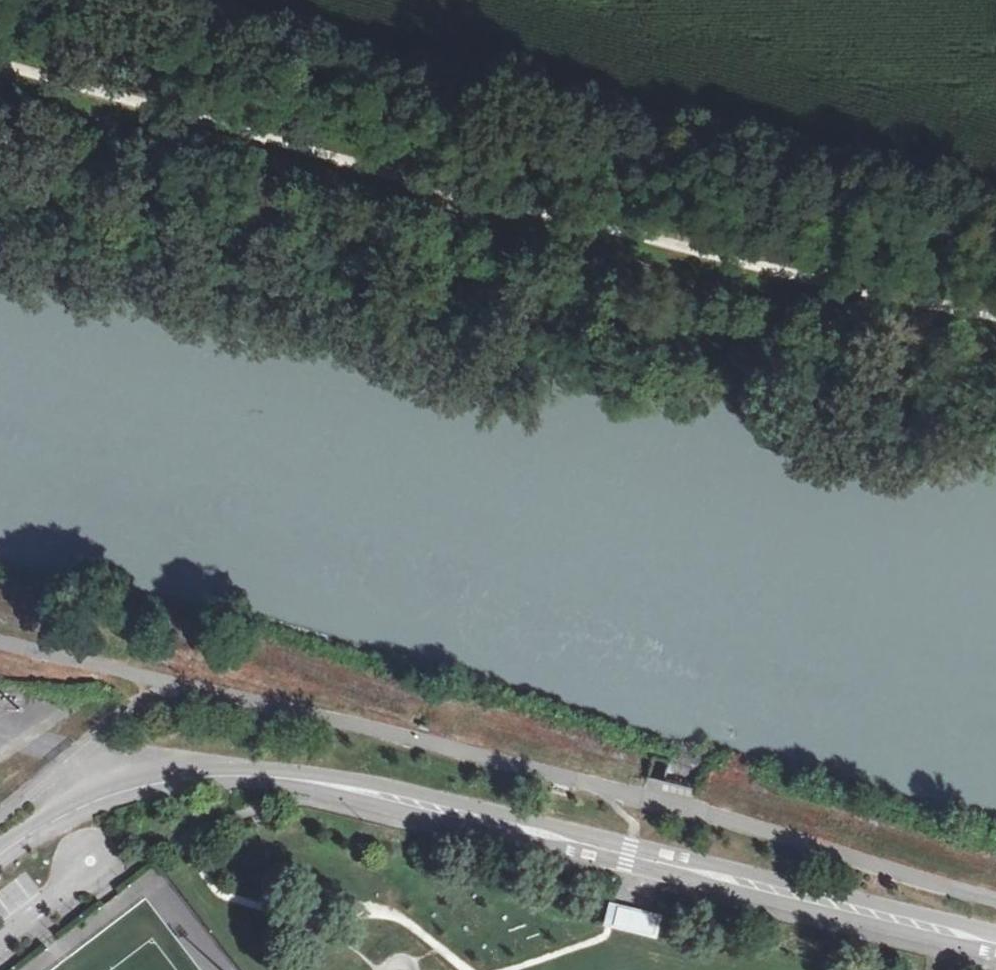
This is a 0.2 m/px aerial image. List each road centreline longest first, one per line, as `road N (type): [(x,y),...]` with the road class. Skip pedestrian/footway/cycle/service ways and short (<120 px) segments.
road 1 (unclassified): [(995,944),(275,777),(140,787),(87,804),(0,856)]

